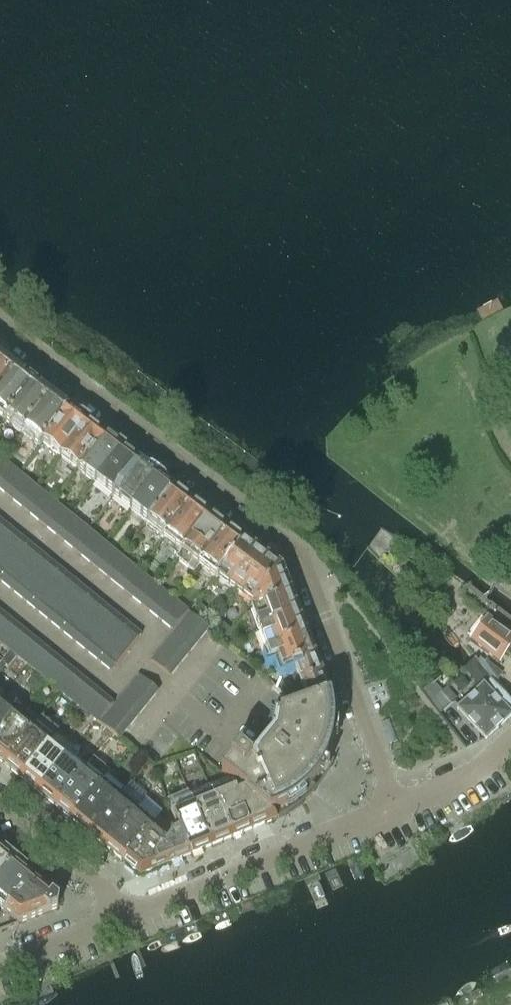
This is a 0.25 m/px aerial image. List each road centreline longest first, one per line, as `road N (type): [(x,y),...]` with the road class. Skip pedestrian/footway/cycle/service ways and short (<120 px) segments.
road 1 (residential): [(0,327),(301,556),(396,807)]
road 2 (residential): [(126,915),(396,807)]
road 3 (residential): [(126,915),(104,887),(0,807)]
road 4 (residential): [(0,965),(126,915)]
road 5 (residential): [(396,807),(479,768),(510,737)]

